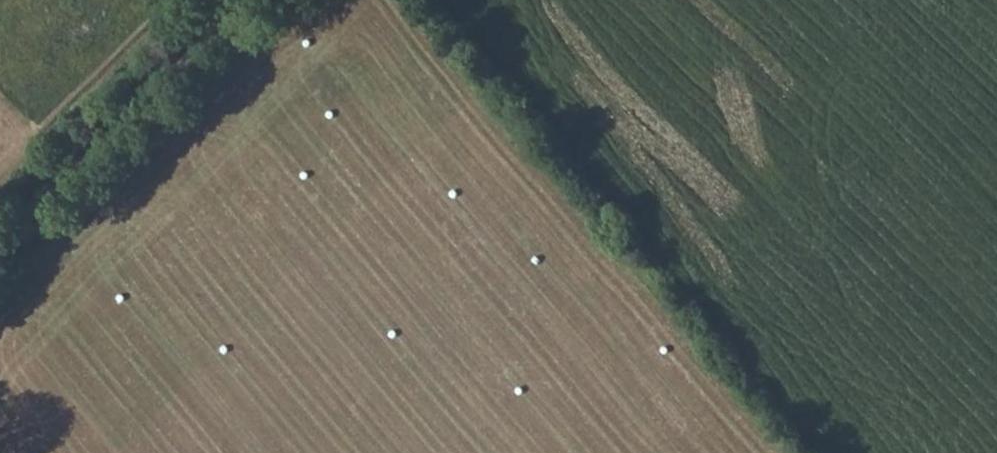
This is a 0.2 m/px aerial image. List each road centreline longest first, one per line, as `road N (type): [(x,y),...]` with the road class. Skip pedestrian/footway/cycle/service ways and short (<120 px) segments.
road 1 (track): [(0,258),(254,0)]

